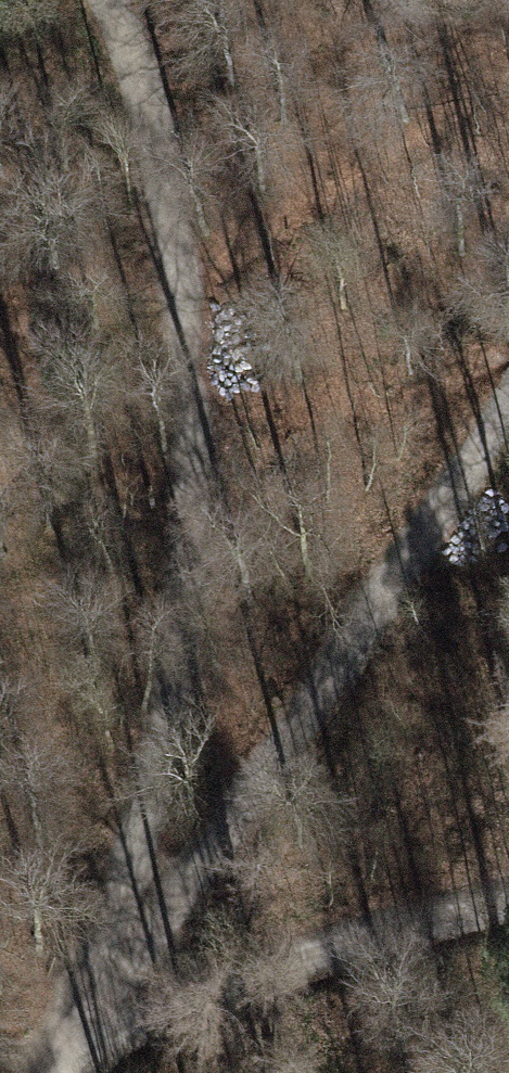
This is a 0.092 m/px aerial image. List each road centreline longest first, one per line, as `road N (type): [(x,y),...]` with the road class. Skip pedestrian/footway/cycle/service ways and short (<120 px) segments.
road 1 (track): [(112,0),(152,114),(179,244),(194,362),(197,482),(191,611),(174,710),(67,1060)]
road 2 (track): [(67,1060),(508,403)]
road 3 (track): [(508,895),(324,954),(67,1060)]

